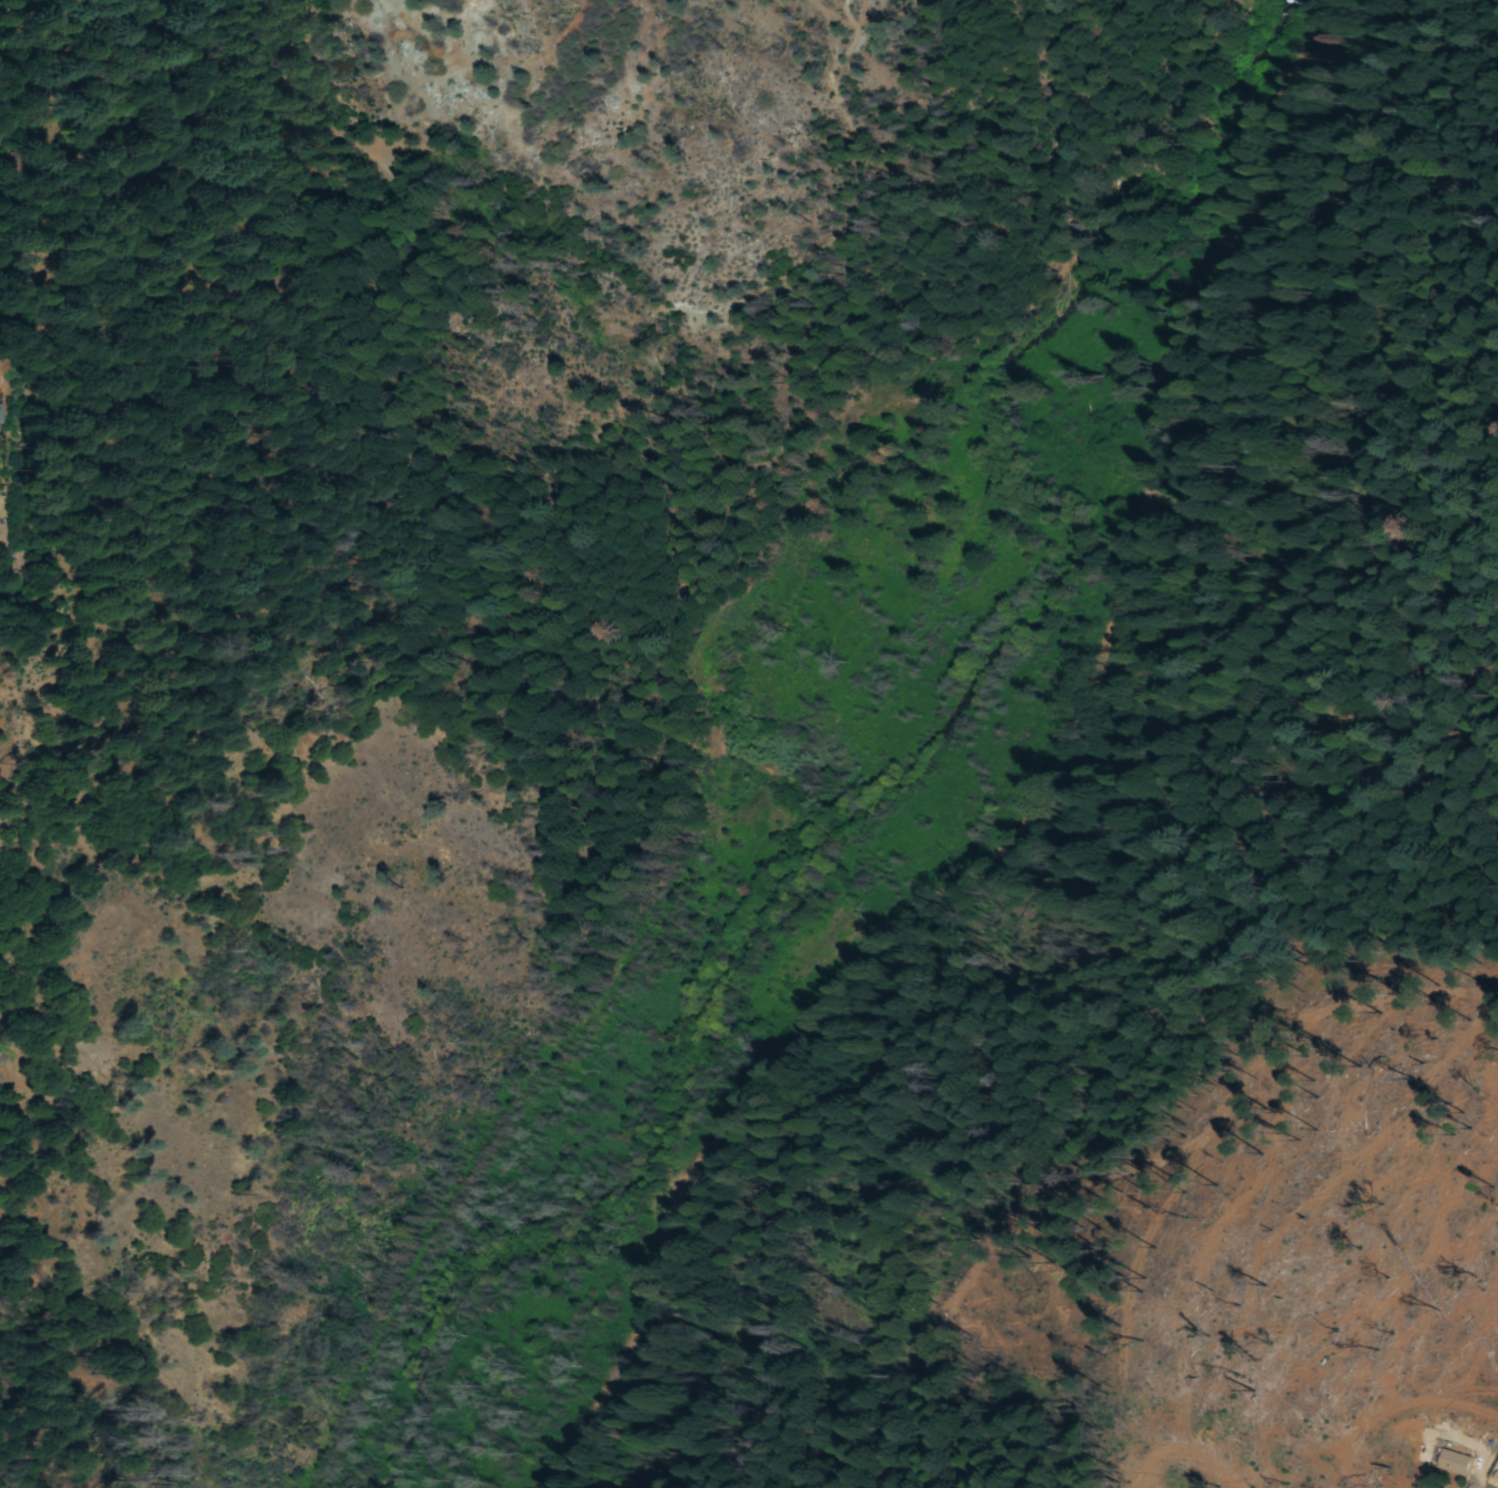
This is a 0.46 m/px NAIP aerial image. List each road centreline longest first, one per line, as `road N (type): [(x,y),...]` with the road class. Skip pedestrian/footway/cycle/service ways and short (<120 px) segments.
road 1 (residential): [(811,105),(0,110)]

